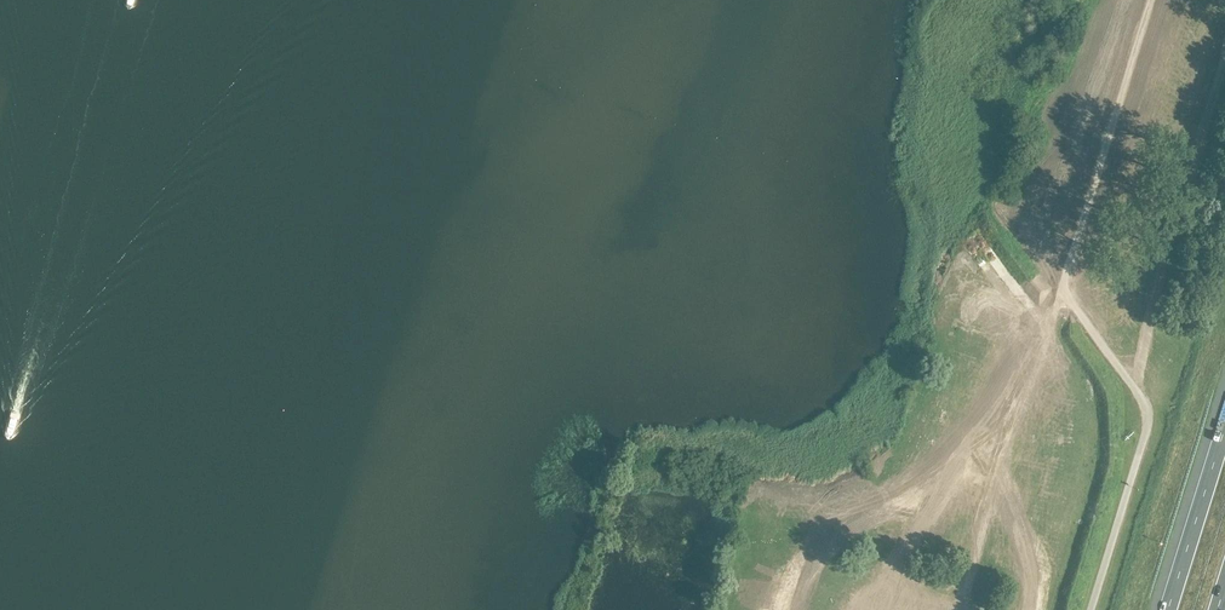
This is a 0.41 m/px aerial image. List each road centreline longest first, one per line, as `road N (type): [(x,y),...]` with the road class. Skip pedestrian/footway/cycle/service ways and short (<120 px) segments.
road 1 (motorway): [(1224,423),(1167,609)]

